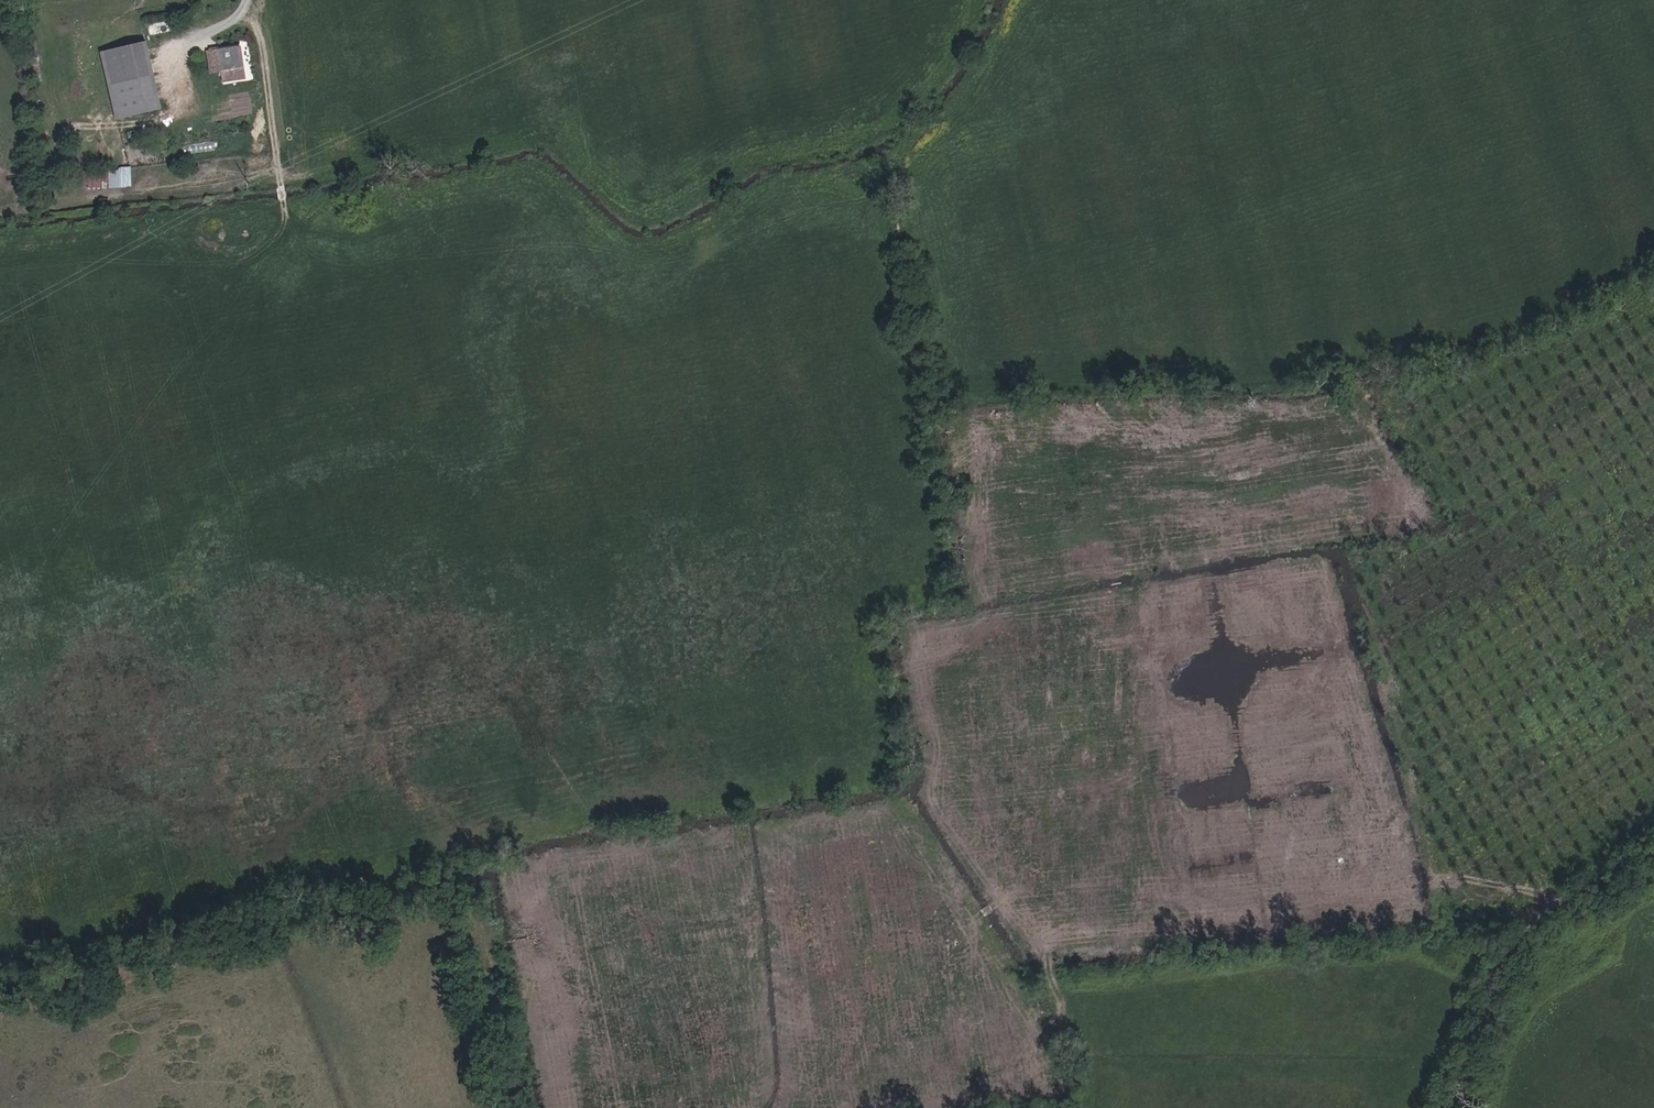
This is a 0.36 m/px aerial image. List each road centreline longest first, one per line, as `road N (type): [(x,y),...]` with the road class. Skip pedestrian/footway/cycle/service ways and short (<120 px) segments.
road 1 (track): [(1451,1107),(1510,947),(1538,916),(1653,842)]

